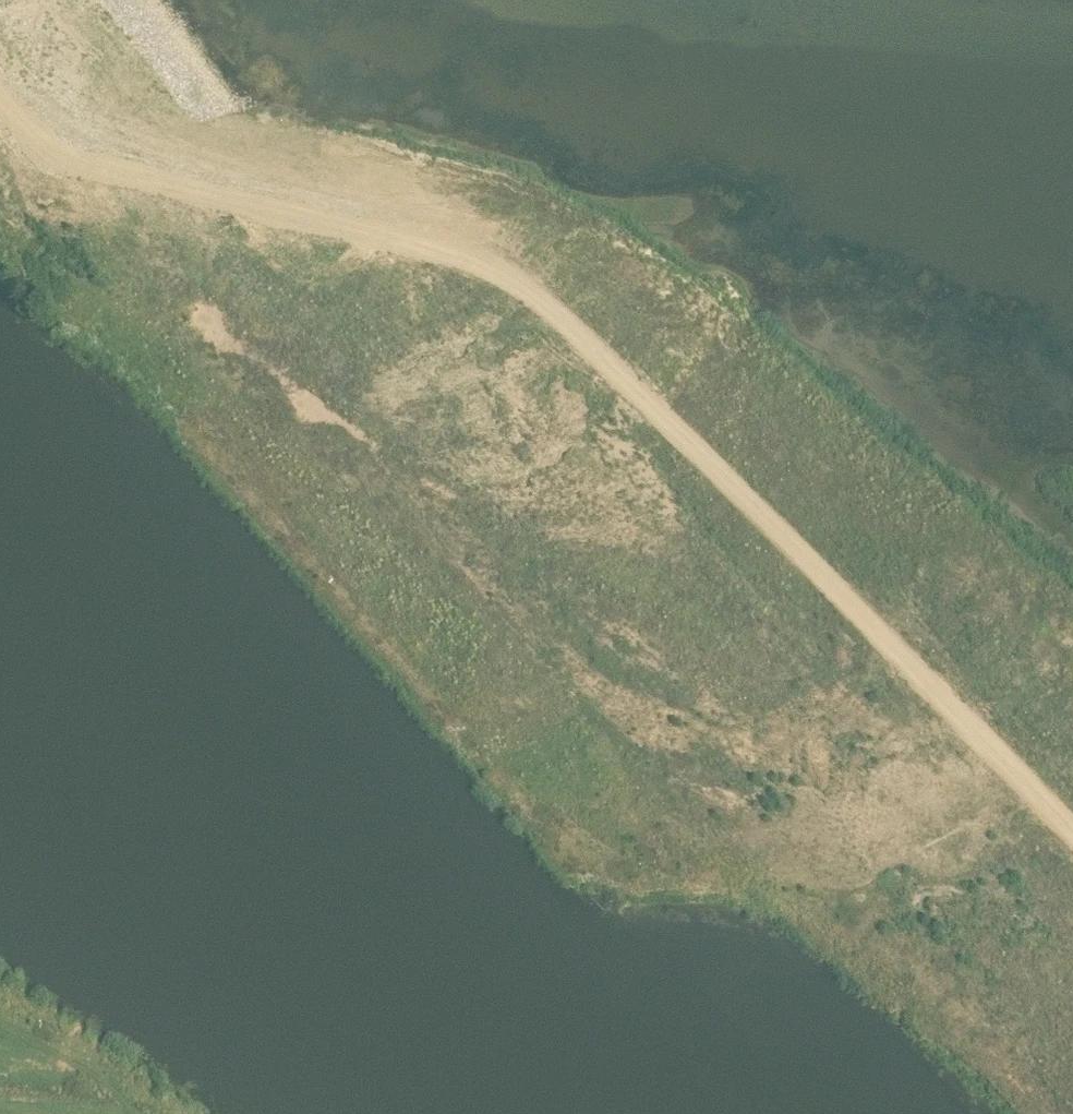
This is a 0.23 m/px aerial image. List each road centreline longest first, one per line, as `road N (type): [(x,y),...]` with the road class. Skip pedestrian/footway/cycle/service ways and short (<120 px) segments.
road 1 (track): [(0,135),(19,161),(254,212),(464,242),(1072,833)]

